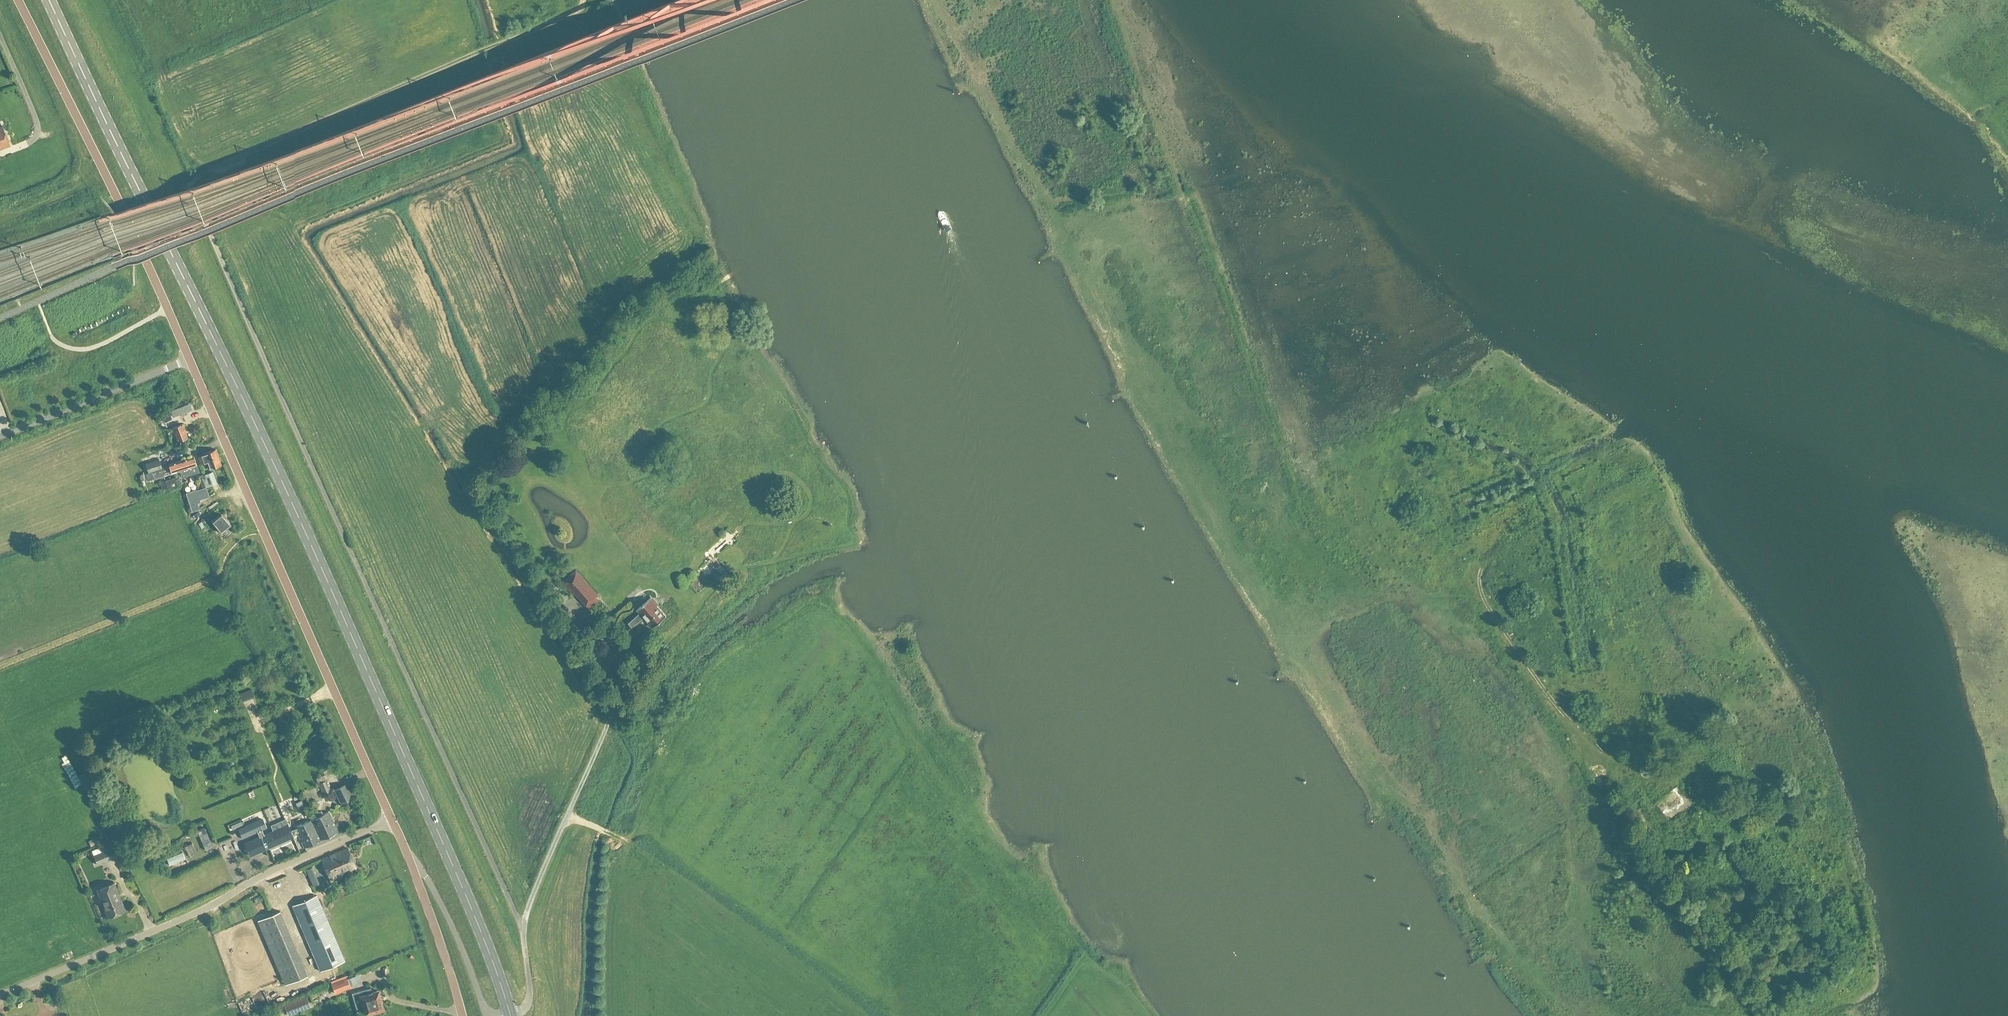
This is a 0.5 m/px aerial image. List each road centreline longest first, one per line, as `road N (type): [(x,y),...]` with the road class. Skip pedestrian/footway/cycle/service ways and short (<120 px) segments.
road 1 (secondary): [(510,1013),(291,494),(51,0)]
road 2 (unclassified): [(190,189),(524,930)]
road 3 (unclassified): [(391,819),(189,359)]
road 4 (unclassified): [(0,994),(391,819)]
road 5 (unclassified): [(189,359),(19,0)]
road 6 (unclassified): [(524,930),(532,891),(613,709)]
road 7 (unclassified): [(0,435),(189,359)]
road 8 (unclassified): [(485,1015),(456,935),(410,860)]
road 9 (unclassified): [(462,1015),(410,860)]

